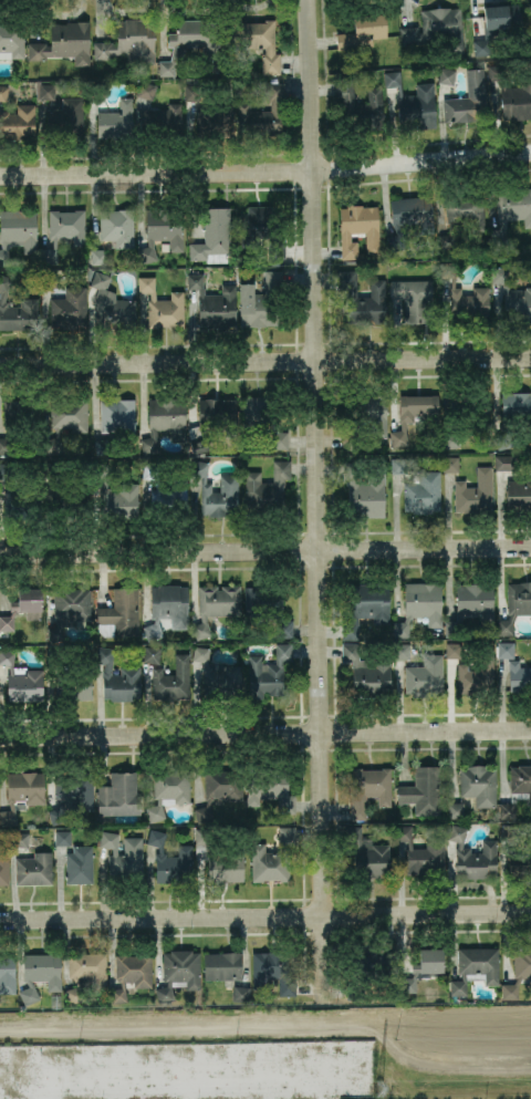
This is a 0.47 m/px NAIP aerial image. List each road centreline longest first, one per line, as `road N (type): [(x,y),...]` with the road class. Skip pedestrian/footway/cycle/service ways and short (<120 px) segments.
road 1 (residential): [(305,0),(324,989)]
road 2 (residential): [(530,152),(313,172),(0,176)]
road 3 (residential): [(530,546),(0,555)]
road 4 (residential): [(530,357),(0,366)]
road 5 (residential): [(530,730),(0,738)]
road 6 (residential): [(530,915),(0,922)]

